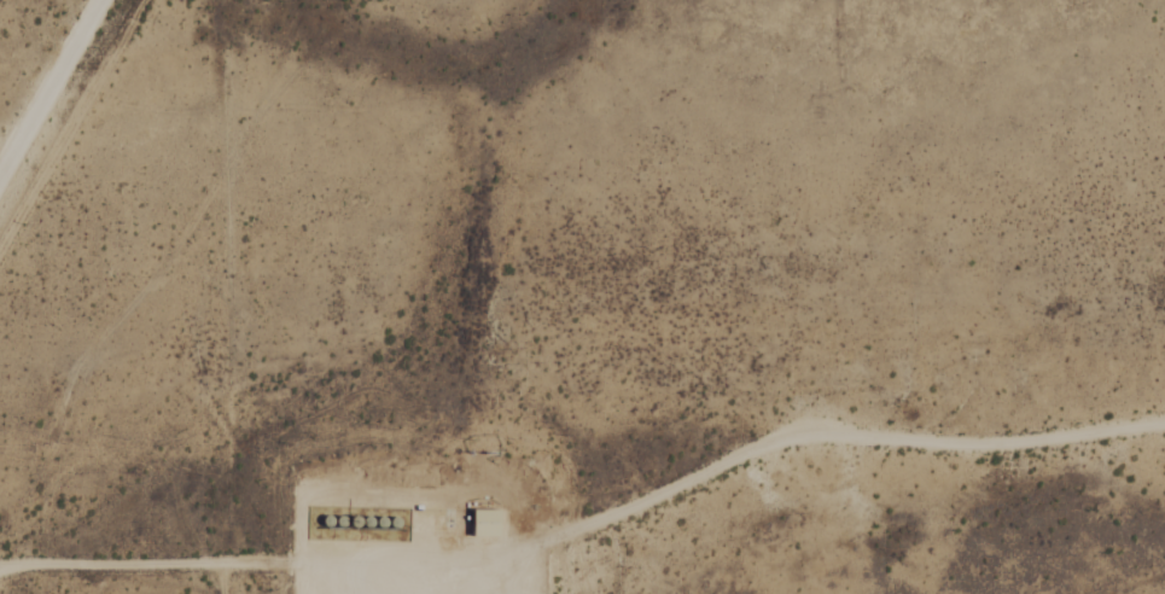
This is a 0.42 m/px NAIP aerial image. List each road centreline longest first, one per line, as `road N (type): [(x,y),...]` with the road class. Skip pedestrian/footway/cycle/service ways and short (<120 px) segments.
road 1 (residential): [(0,570),(425,560),(584,525),(806,435),(1003,444),(1164,424)]
road 2 (residential): [(1164,373),(983,388),(0,525)]

